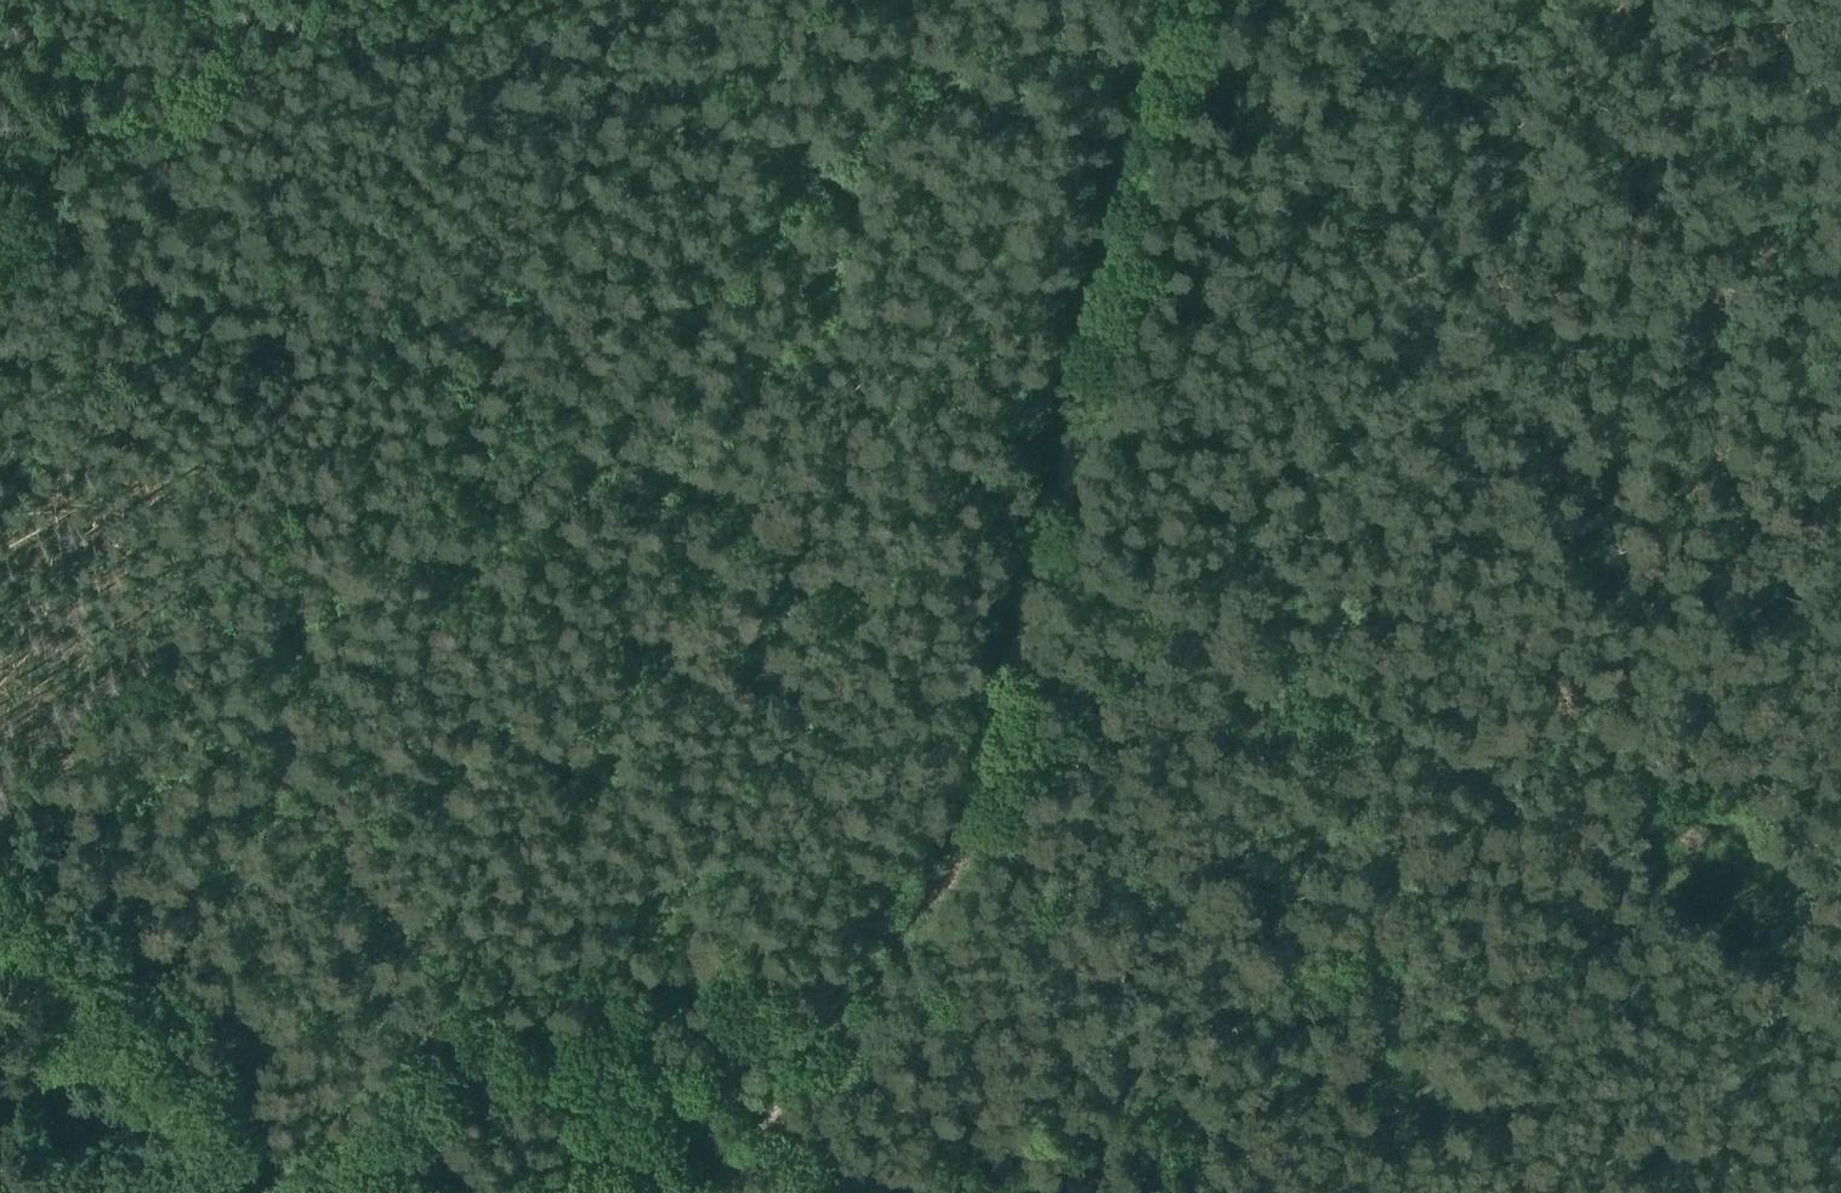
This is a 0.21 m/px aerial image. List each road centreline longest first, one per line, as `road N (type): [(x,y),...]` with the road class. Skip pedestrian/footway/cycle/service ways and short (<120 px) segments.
road 1 (track): [(716,1192),(948,890),(1112,334),(1178,0)]
road 2 (track): [(948,890),(1603,0)]
road 3 (track): [(916,1192),(758,1139)]

